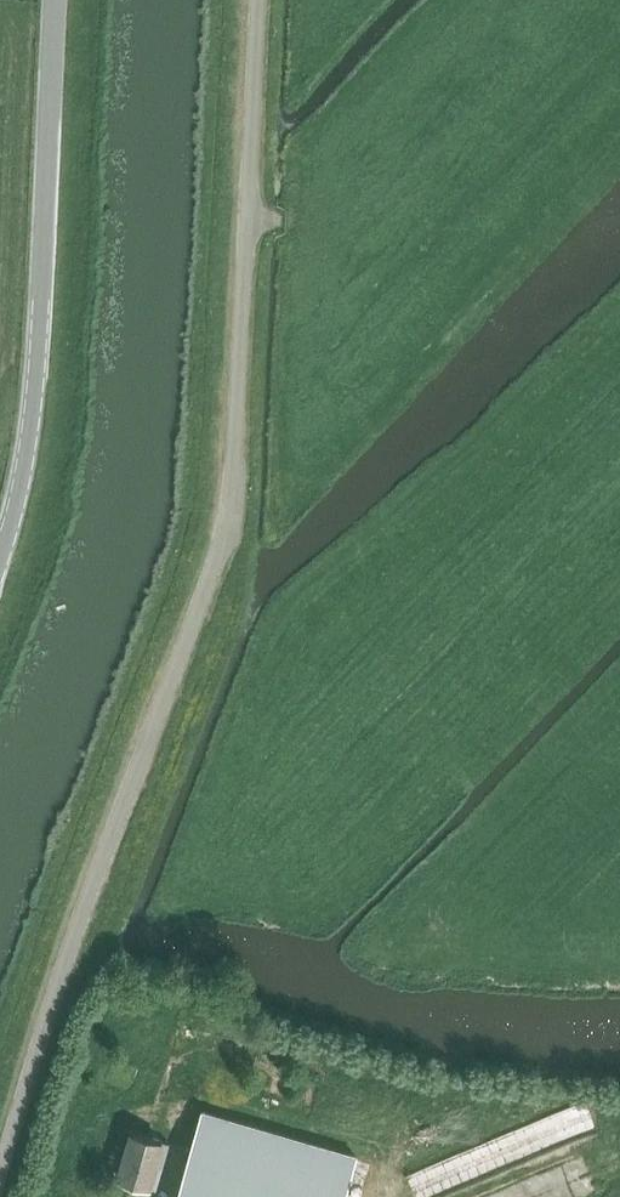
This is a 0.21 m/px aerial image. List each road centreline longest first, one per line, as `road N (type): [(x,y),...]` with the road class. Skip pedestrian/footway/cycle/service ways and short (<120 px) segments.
road 1 (unclassified): [(0,1184),(87,906),(232,518),(260,0)]
road 2 (tertiary): [(0,564),(29,468),(59,0)]

